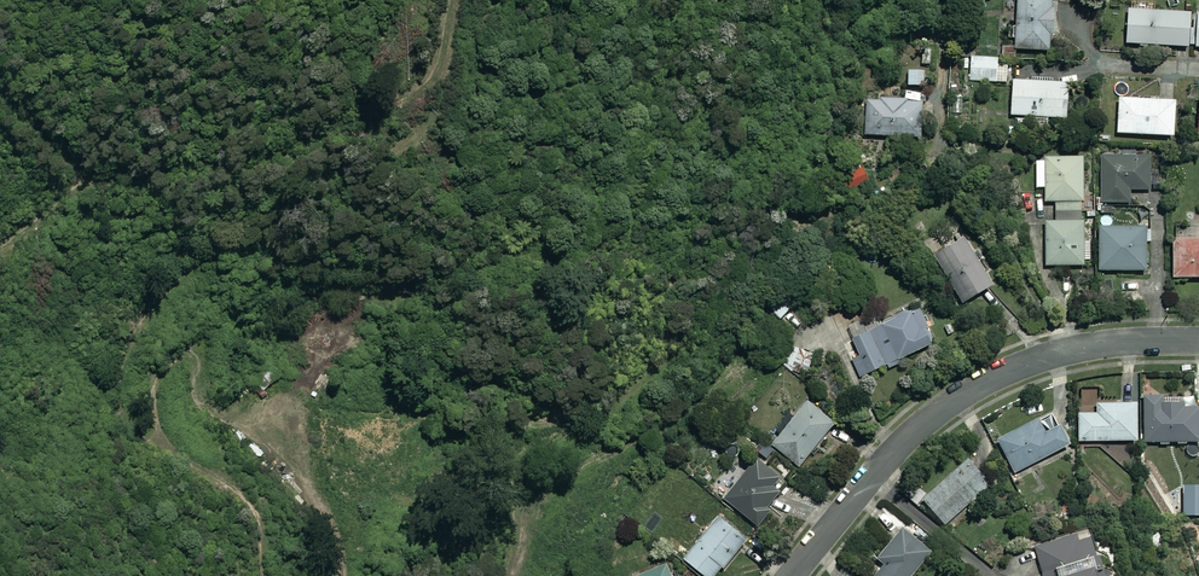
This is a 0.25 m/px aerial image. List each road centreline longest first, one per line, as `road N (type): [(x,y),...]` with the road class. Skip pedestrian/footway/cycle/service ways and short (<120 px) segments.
road 1 (track): [(263,575),(265,525),(254,507),(173,451),(154,419),(154,386),(143,385),(129,364),(134,341),(163,298),(218,253),(218,223),(243,186),(231,166)]
road 2 (residential): [(792,575),(909,437),(997,374),(1087,346),(1198,340)]
road 3 (track): [(626,489),(636,466),(617,446),(562,471),(546,460),(567,432),(551,414),(419,408),(396,409),(379,439),(381,456),(322,494)]
road 4 (track): [(335,575),(322,494),(259,417)]
road 5 (track): [(259,417),(294,368),(371,298)]
road 6 (track): [(154,386),(188,362),(212,409),(259,417)]

